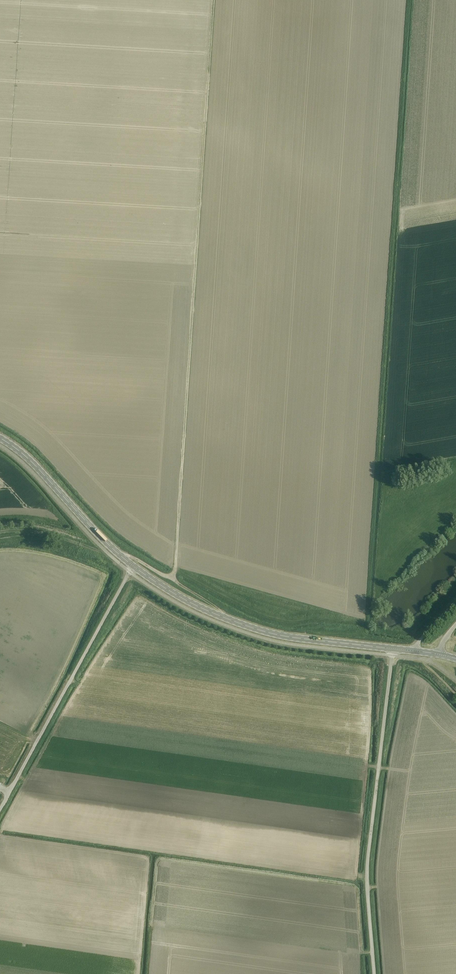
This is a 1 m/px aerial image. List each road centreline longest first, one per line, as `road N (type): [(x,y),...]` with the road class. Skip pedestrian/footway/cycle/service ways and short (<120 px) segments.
road 1 (track): [(214,0),(175,572),(165,576),(121,556)]
road 2 (unclassified): [(374,973),(366,872),(392,648)]
road 3 (unclassified): [(0,810),(134,567)]
road 4 (secondary): [(392,648),(255,629),(177,597),(134,567)]
road 5 (secondary): [(134,567),(0,439)]

